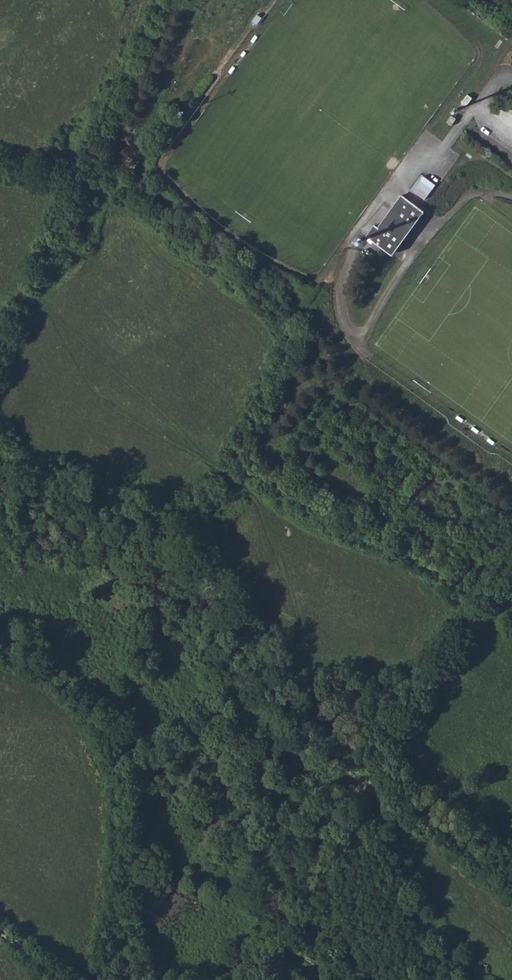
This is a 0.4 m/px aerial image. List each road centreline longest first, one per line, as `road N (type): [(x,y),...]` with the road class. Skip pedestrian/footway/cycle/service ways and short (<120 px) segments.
road 1 (unclassified): [(317,979),(326,960),(310,875),(332,823),(360,794),(399,790),(511,866)]
road 2 (track): [(360,794),(309,662)]

